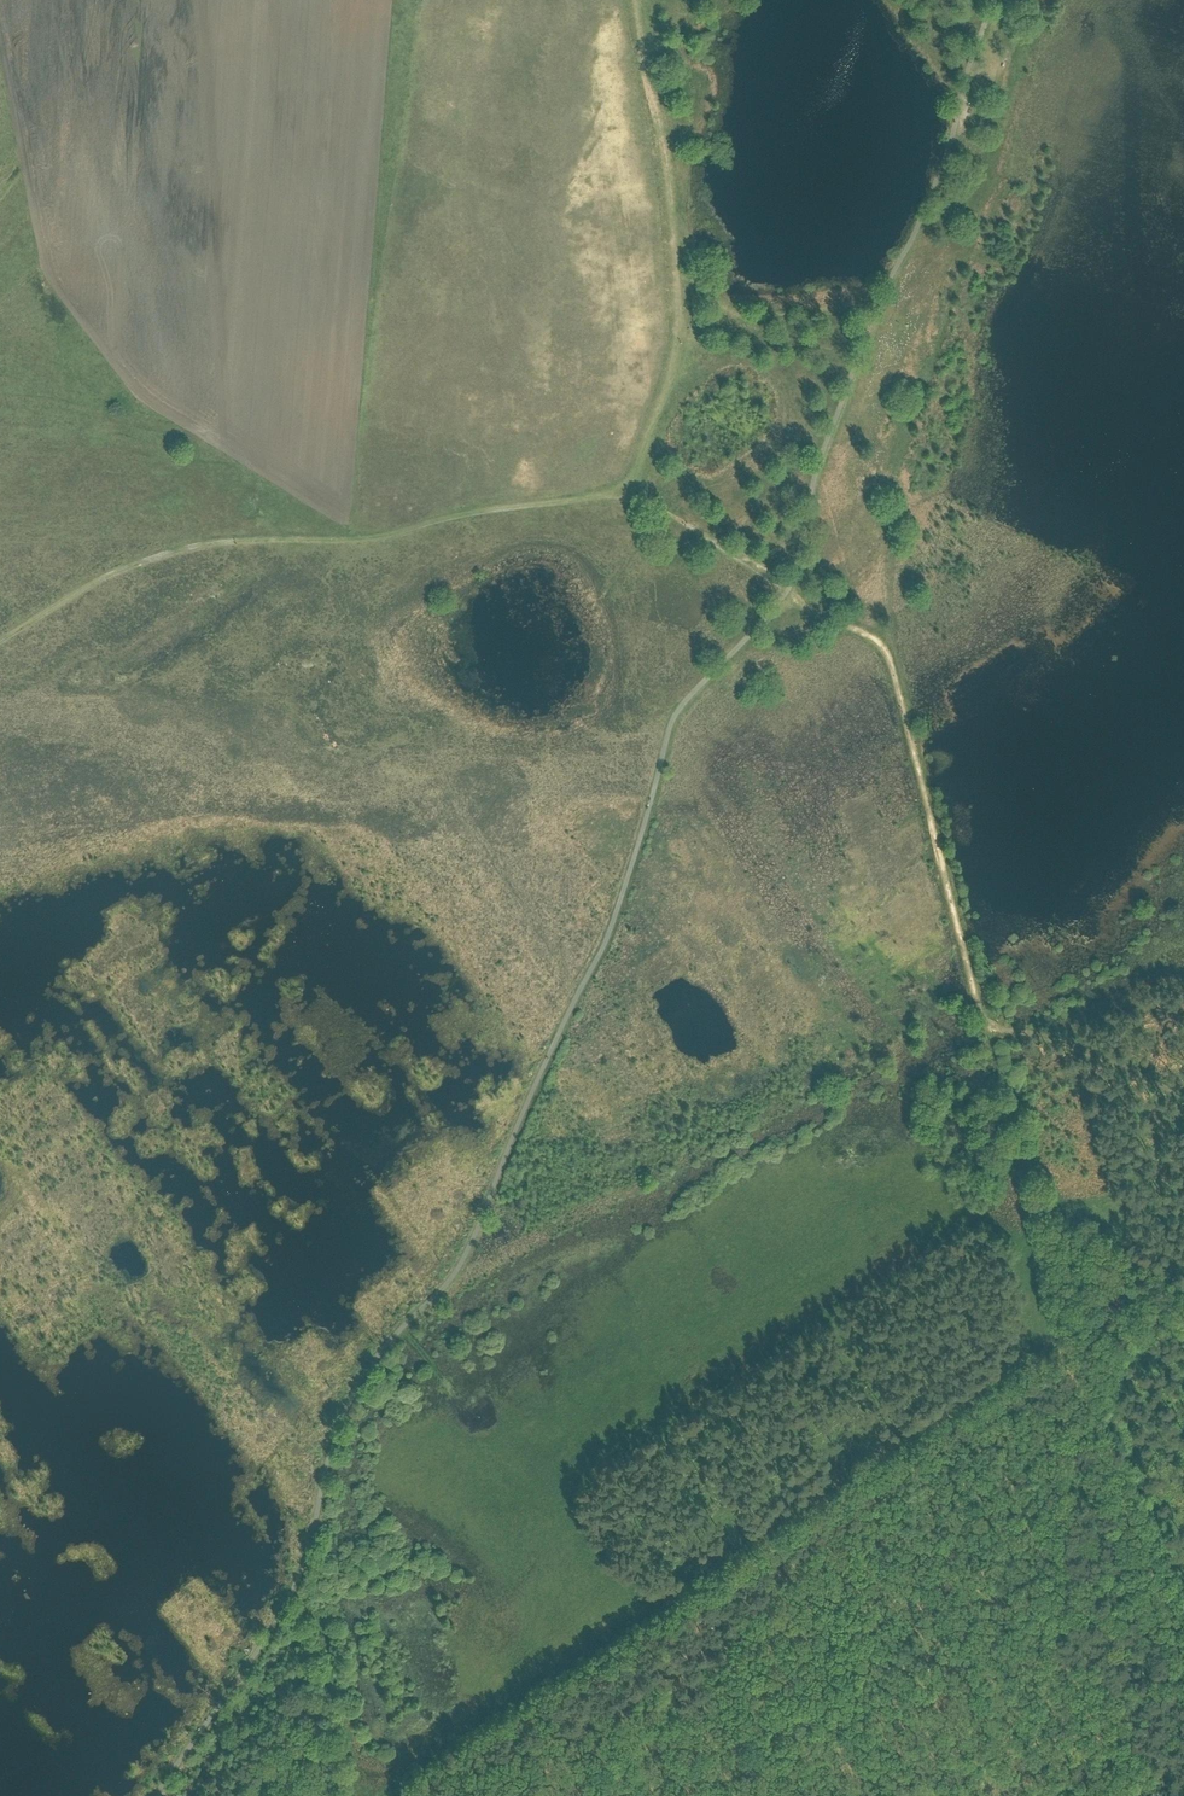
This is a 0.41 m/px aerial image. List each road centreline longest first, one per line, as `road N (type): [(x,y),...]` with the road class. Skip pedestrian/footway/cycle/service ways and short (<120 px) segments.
road 1 (track): [(787,590),(874,636),(887,653),(979,1012),(1084,1043),(1183,1085)]
road 2 (track): [(1064,1322),(1183,1642)]

